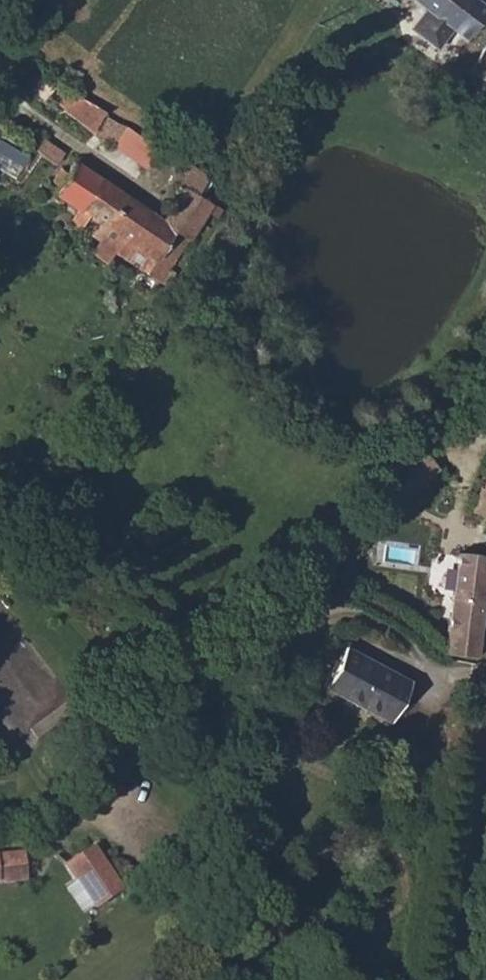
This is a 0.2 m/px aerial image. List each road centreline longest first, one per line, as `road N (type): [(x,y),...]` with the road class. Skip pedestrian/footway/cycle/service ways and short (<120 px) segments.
road 1 (tertiary): [(453,979),(485,740)]

